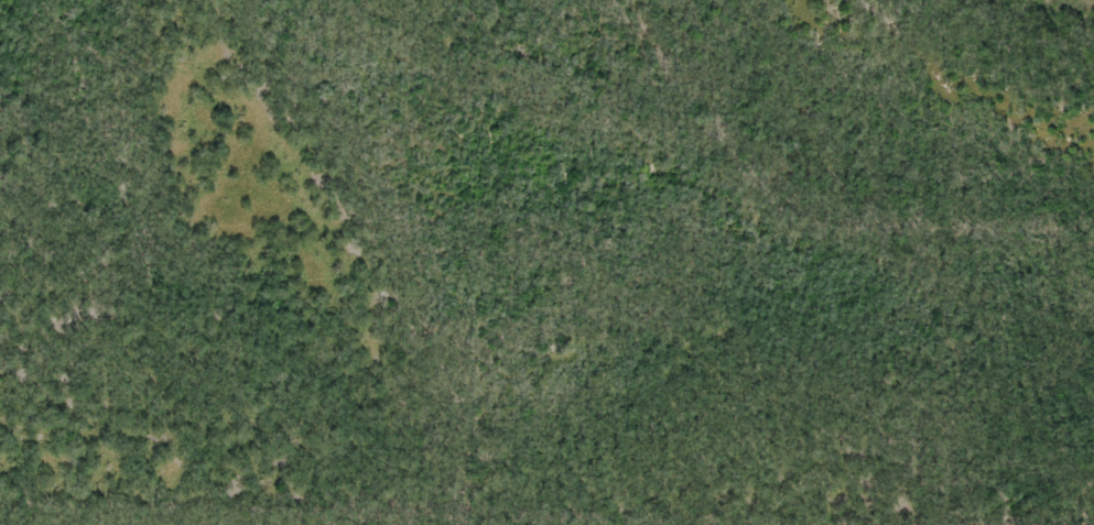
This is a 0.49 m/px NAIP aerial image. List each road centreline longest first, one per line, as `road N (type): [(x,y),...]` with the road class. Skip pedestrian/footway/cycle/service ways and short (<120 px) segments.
road 1 (residential): [(14,0),(0,197)]

